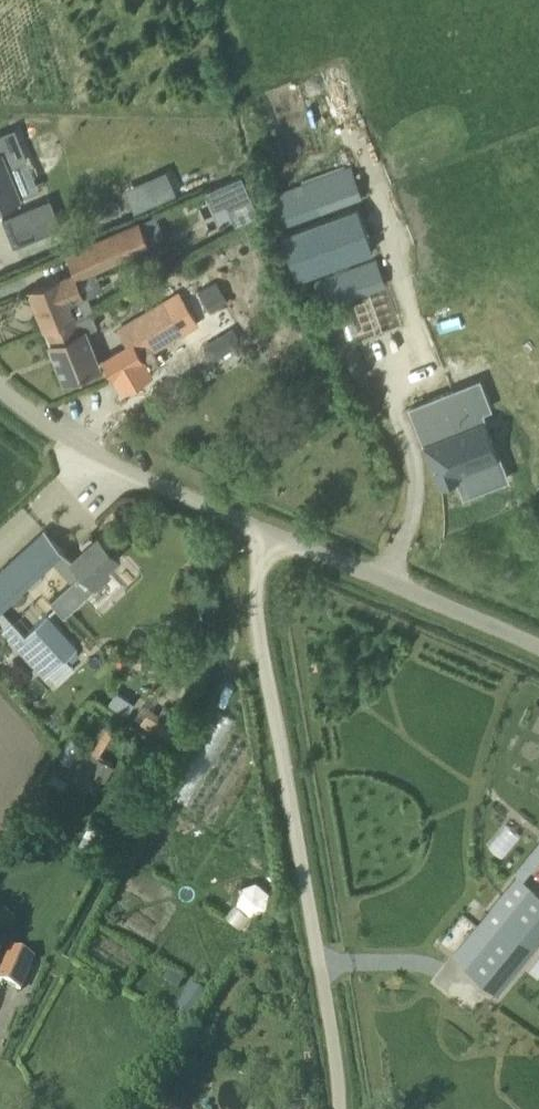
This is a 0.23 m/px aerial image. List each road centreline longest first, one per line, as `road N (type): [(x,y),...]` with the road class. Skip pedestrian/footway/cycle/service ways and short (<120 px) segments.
road 1 (unclassified): [(340,1108),(258,622),(259,574),(277,534)]
road 2 (unclassified): [(277,534),(96,449),(0,379)]
road 3 (unclassified): [(538,645),(277,534)]

